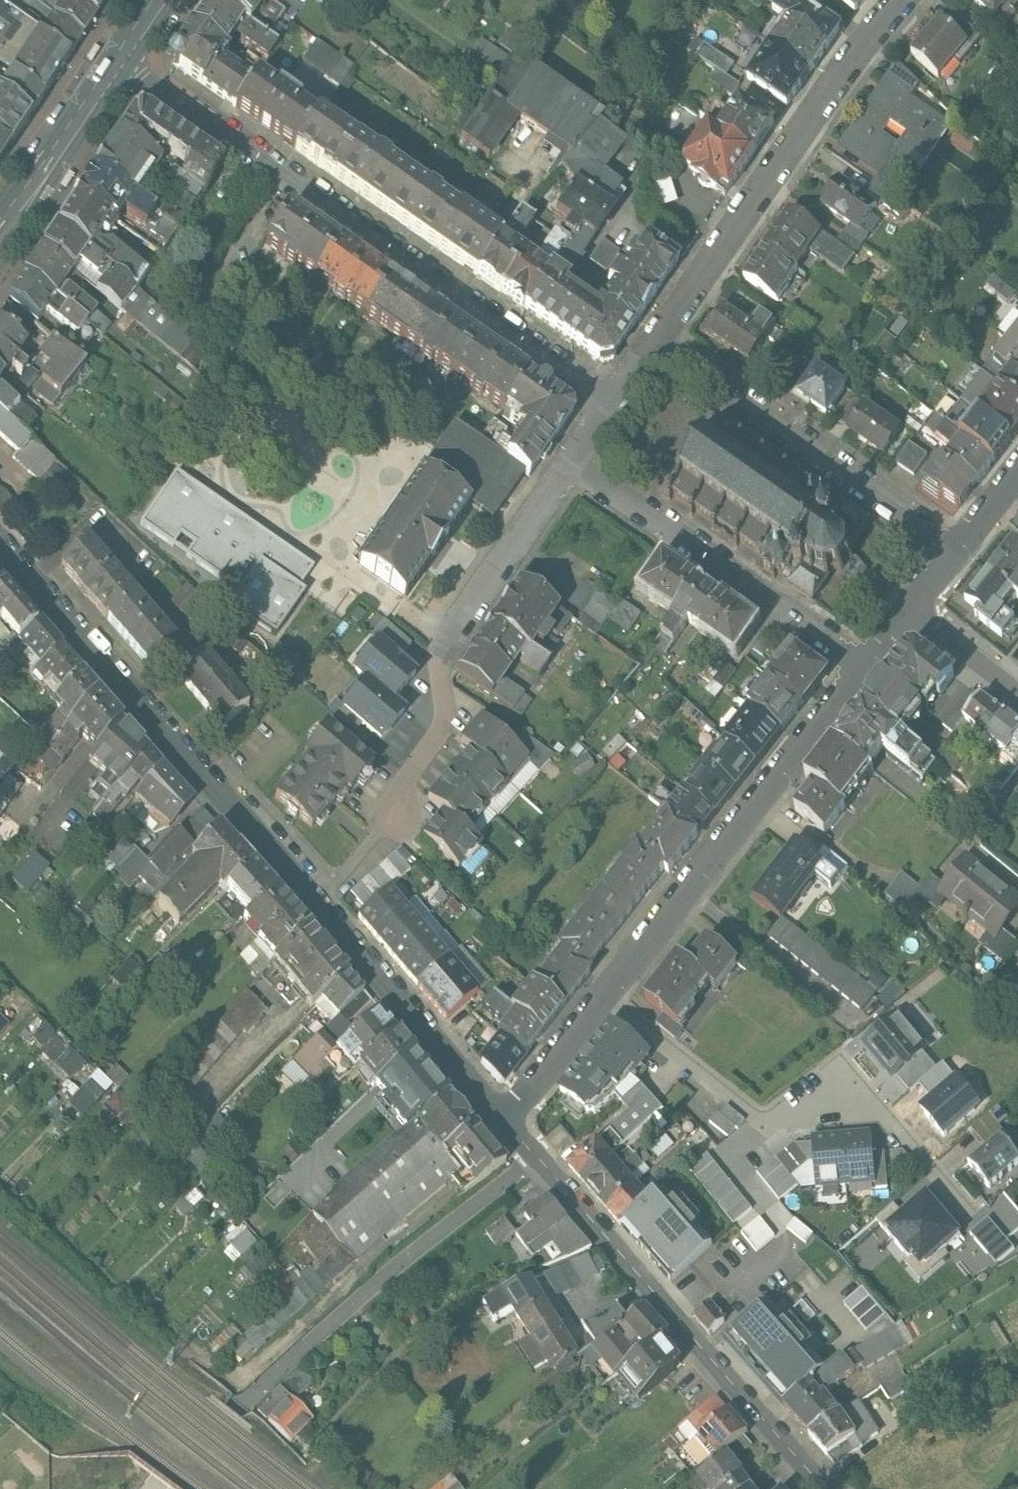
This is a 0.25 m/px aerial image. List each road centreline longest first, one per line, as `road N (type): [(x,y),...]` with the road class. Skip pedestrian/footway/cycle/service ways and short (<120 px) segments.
road 1 (unclassified): [(0,545),(331,905),(504,1111)]
road 2 (residential): [(122,49),(616,399)]
road 3 (unclassified): [(504,1111),(827,1488)]
road 4 (residential): [(900,0),(658,336)]
road 5 (residential): [(857,661),(604,988)]
road 6 (residential): [(572,461),(437,652),(442,724),(401,797)]
road 7 (residential): [(955,540),(658,336)]
road 8 (residential): [(572,461),(857,661)]
road 9 (residential): [(762,1120),(790,1107),(872,1100),(967,1209)]
road 10 (secondary): [(0,233),(122,49)]
road 11 (residential): [(604,988),(762,1120)]
road 12 (residential): [(604,988),(504,1111)]
road 13 (residential): [(1017,697),(903,607)]

